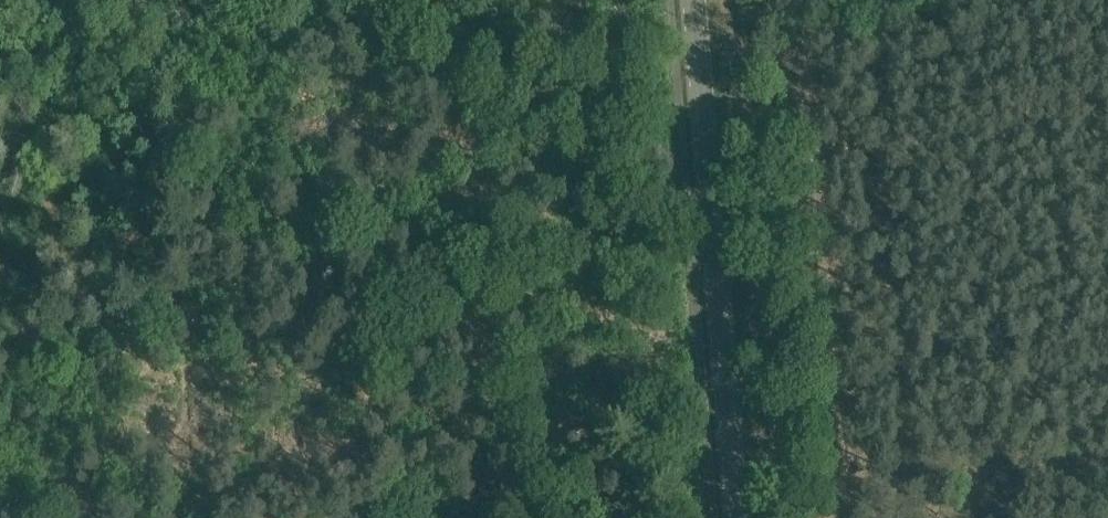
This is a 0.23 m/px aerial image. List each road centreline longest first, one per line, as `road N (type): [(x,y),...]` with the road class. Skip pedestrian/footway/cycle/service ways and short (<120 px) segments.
road 1 (unclassified): [(735,517),(692,0)]

